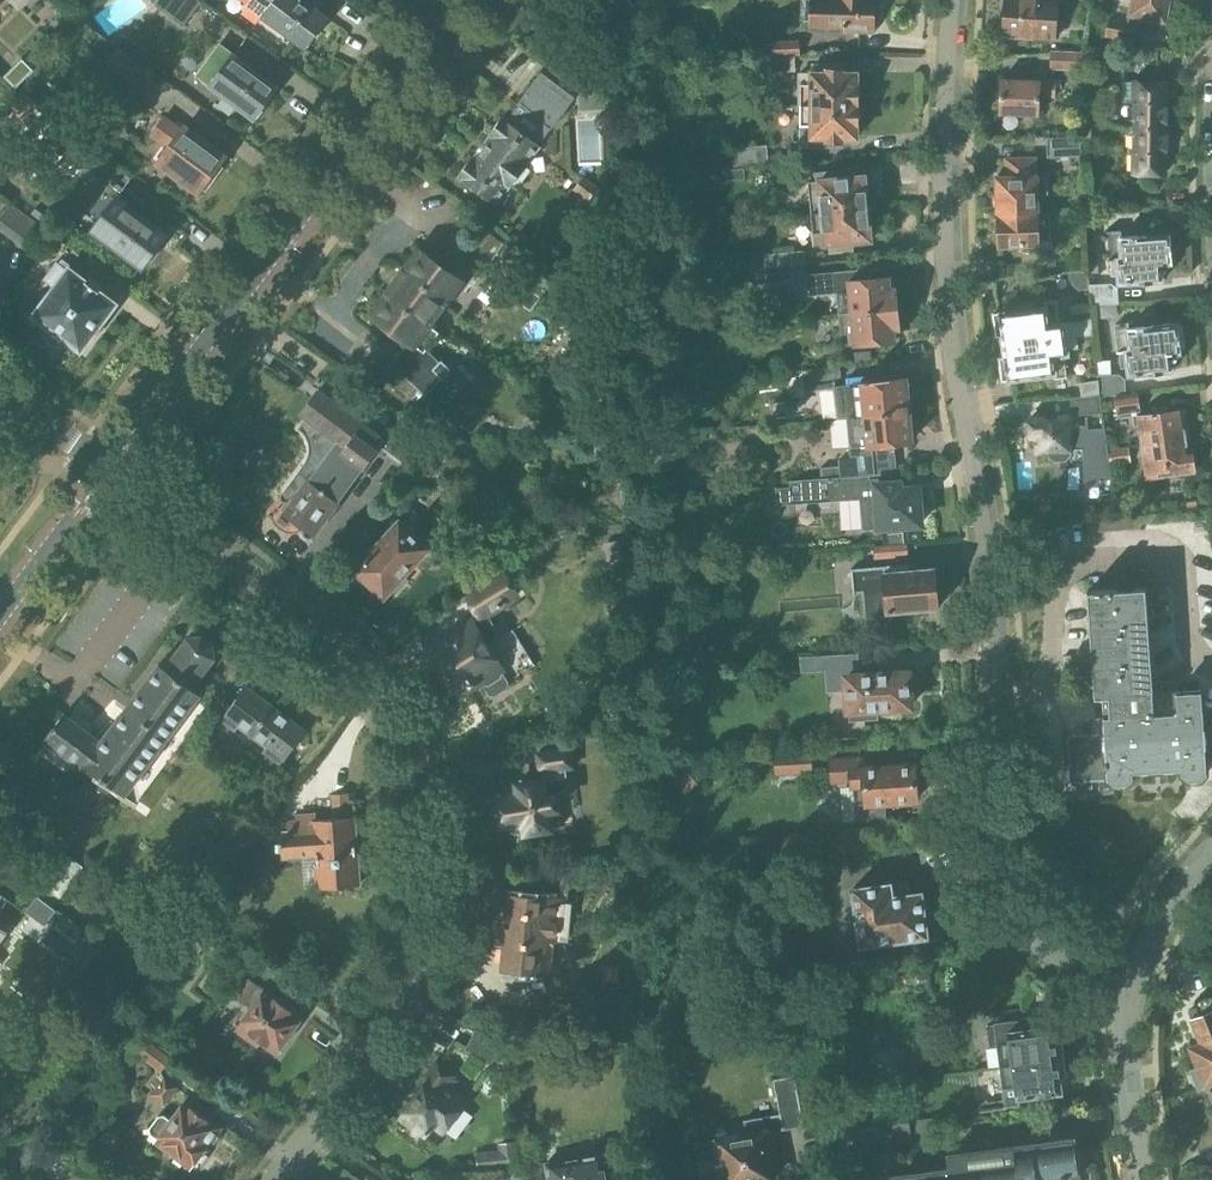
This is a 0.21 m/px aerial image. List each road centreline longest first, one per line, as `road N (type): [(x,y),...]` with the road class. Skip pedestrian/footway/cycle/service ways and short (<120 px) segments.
road 1 (residential): [(1132,991),(1091,977),(1023,931),(999,880),(987,559),(957,382),(942,187),(951,0)]
road 2 (residential): [(271,1179),(390,1025),(426,957),(439,860),(413,750),(356,650),(119,473)]
road 3 (residential): [(135,430),(463,0)]
road 4 (residential): [(1132,991),(1125,1037),(1139,1179)]
road 5 (residential): [(1211,858),(1147,952),(1132,991)]
road 6 (residential): [(0,613),(86,496)]

